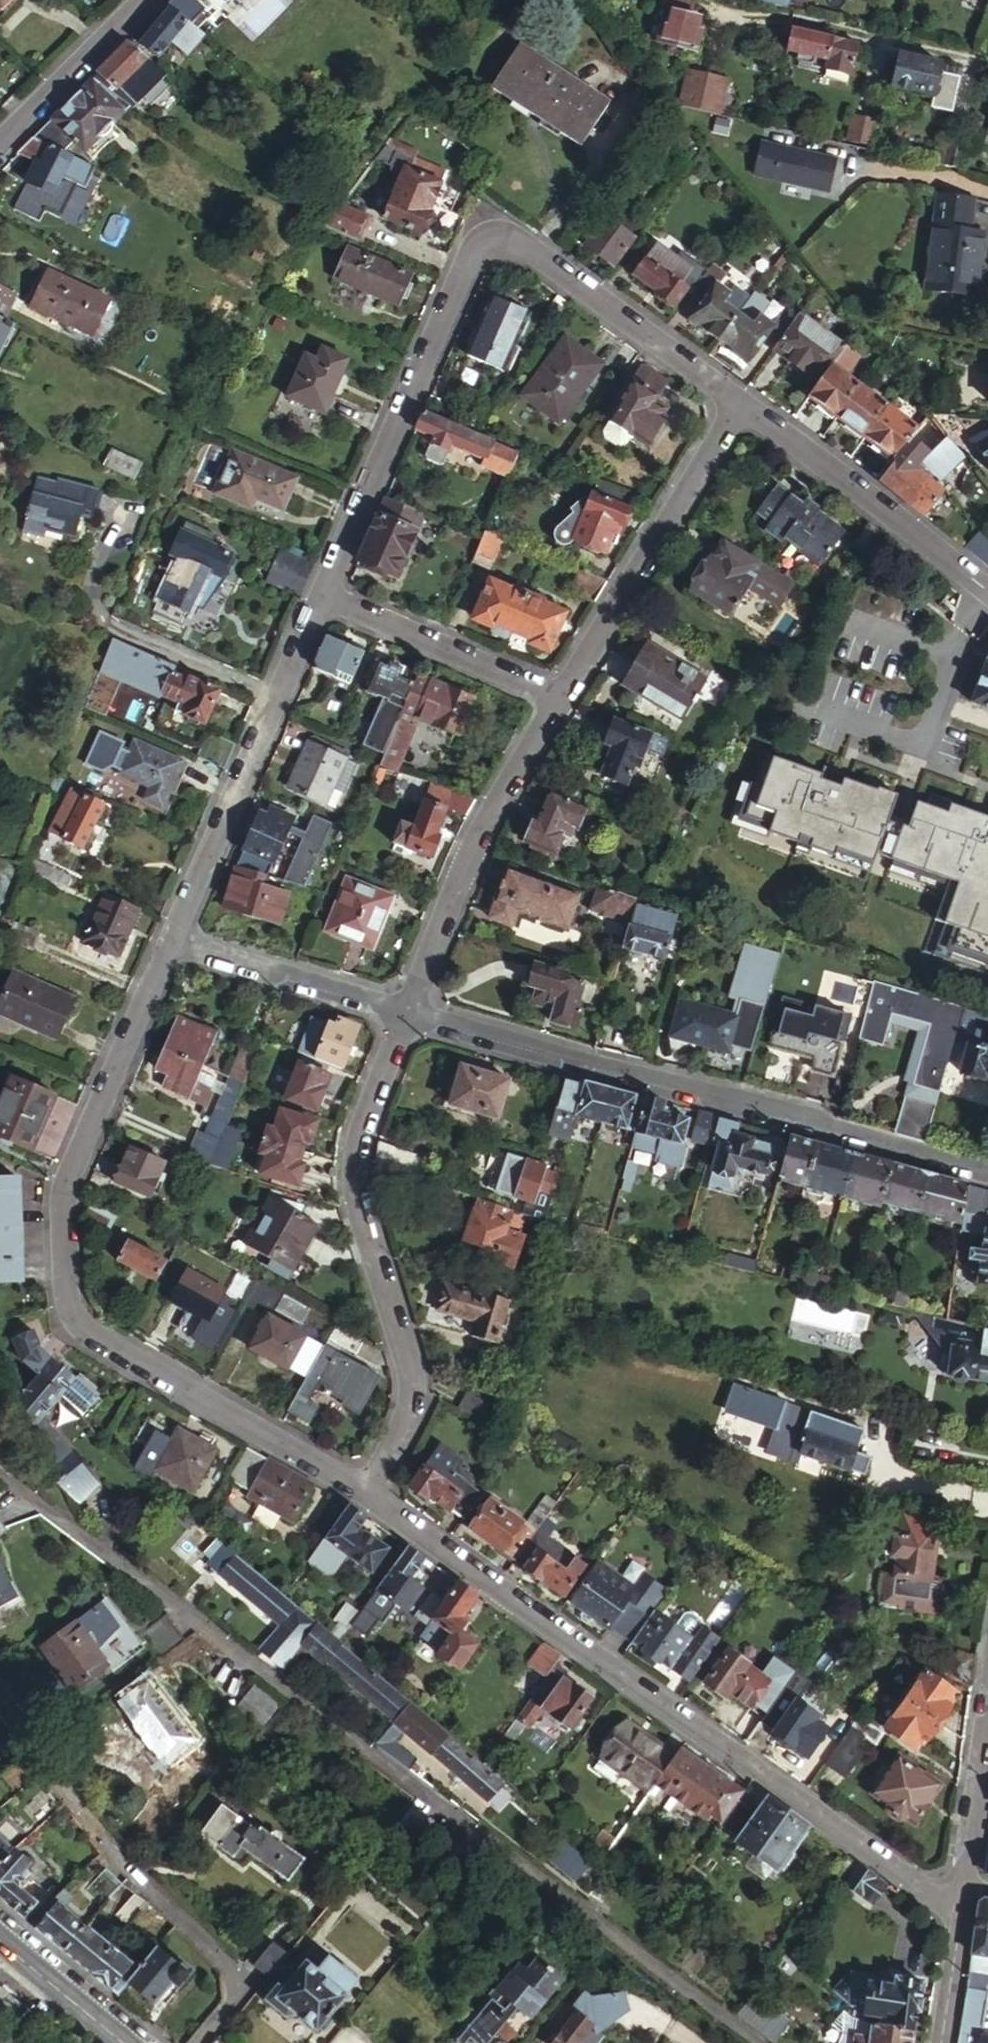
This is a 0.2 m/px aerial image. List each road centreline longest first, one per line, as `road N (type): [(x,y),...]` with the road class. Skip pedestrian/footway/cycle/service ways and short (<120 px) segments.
road 1 (residential): [(0,1466),(761,2042)]
road 2 (residential): [(372,1492),(94,1335),(68,1302),(64,1181),(170,940)]
road 3 (residential): [(372,1492),(960,1912)]
road 4 (residential): [(320,594),(470,256),(491,239),(519,242),(739,404)]
road 5 (unclassified): [(405,1013),(987,1169)]
road 6 (residential): [(405,1013),(351,1151),(412,1370),(405,1433),(372,1492)]
road 7 (residential): [(197,2042),(248,1982),(82,1809),(0,1683)]
road 8 (residential): [(170,940),(320,594)]
road 9 (residential): [(559,700),(493,807),(405,1013)]
road 10 (residential): [(739,404),(559,700)]
road 11 (residential): [(739,404),(987,591)]
road 12 (residential): [(320,594),(559,700)]
road 13 (unclassified): [(170,940),(405,1013)]
road 14 (residential): [(142,0),(0,139)]
road 15 (residential): [(987,1715),(962,1883)]
road 16 (tertiary): [(0,1940),(123,2042)]
road 17 (residential): [(960,1912),(941,2042)]

